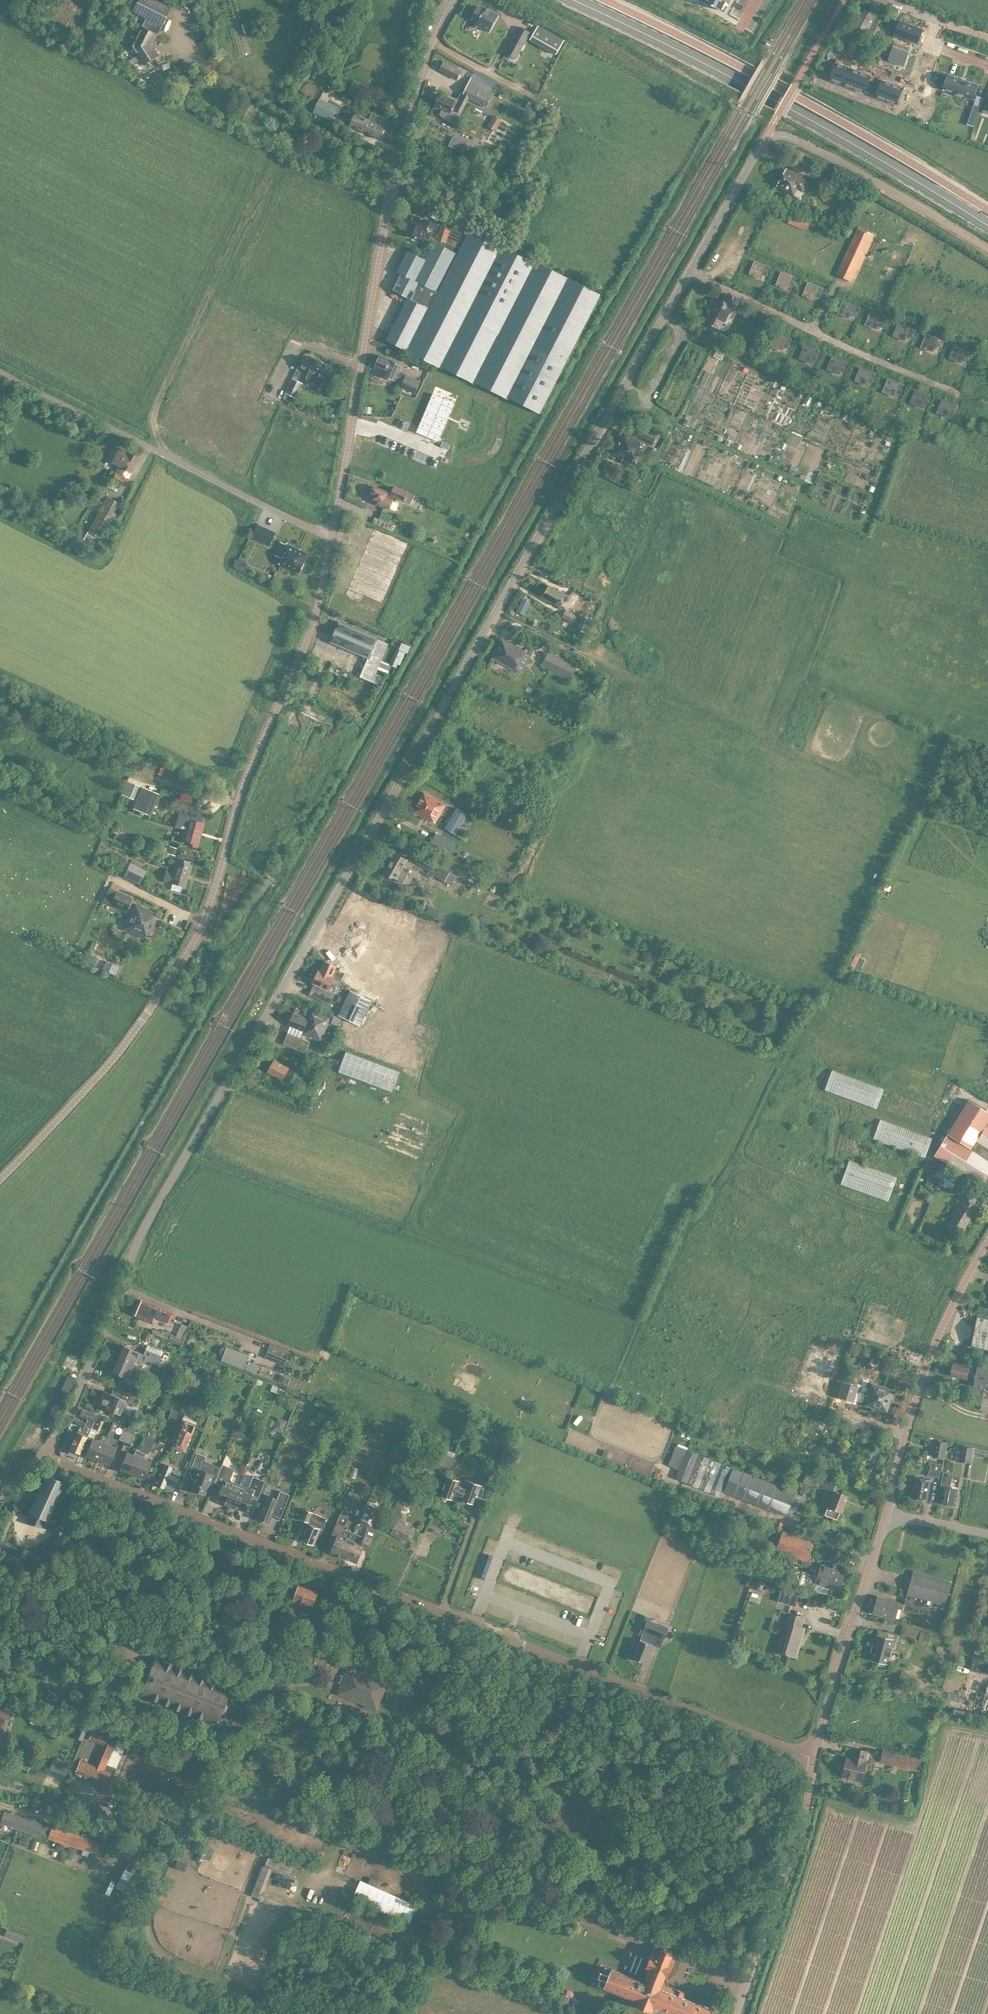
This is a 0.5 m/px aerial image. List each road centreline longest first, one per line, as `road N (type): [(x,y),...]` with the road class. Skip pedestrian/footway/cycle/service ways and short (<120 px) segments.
road 1 (unclassified): [(43,1454),(143,1230),(690,268)]
road 2 (unclassified): [(813,1758),(43,1454)]
road 3 (unclassified): [(0,1176),(113,1057),(195,938),(239,794),(309,633),(331,537)]
road 4 (unclassified): [(331,537),(395,162),(451,0)]
road 5 (tertiary): [(987,227),(797,111),(575,0)]
road 6 (unclassified): [(690,268),(764,139),(779,134),(987,247)]
road 7 (unclassified): [(331,537),(0,370)]
road 8 (residential): [(957,392),(690,268)]
road 9 (unclassified): [(885,1513),(928,1359),(987,1239)]
road 10 (unclassified): [(736,2013),(801,1826),(813,1758)]
road 11 (unclassified): [(813,1758),(885,1513)]

